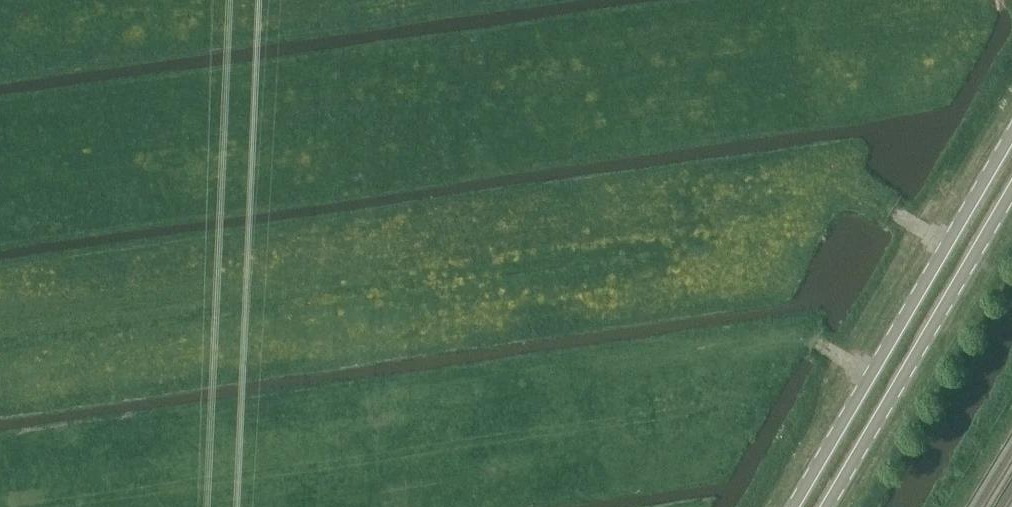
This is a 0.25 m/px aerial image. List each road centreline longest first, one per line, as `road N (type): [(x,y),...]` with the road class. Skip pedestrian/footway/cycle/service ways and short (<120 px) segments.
road 1 (secondary): [(1011,140),(798,506)]
road 2 (secondary): [(828,506),(1011,192)]

